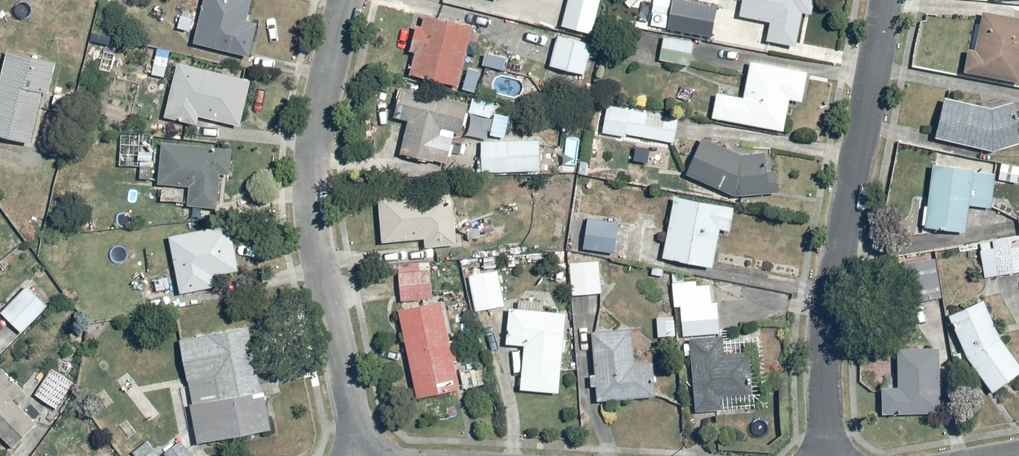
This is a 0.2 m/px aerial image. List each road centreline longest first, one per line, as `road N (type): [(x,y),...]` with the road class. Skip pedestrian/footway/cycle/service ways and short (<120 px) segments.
road 1 (residential): [(347,0),(302,170),(356,455)]
road 2 (residential): [(799,455),(807,279),(858,0)]

